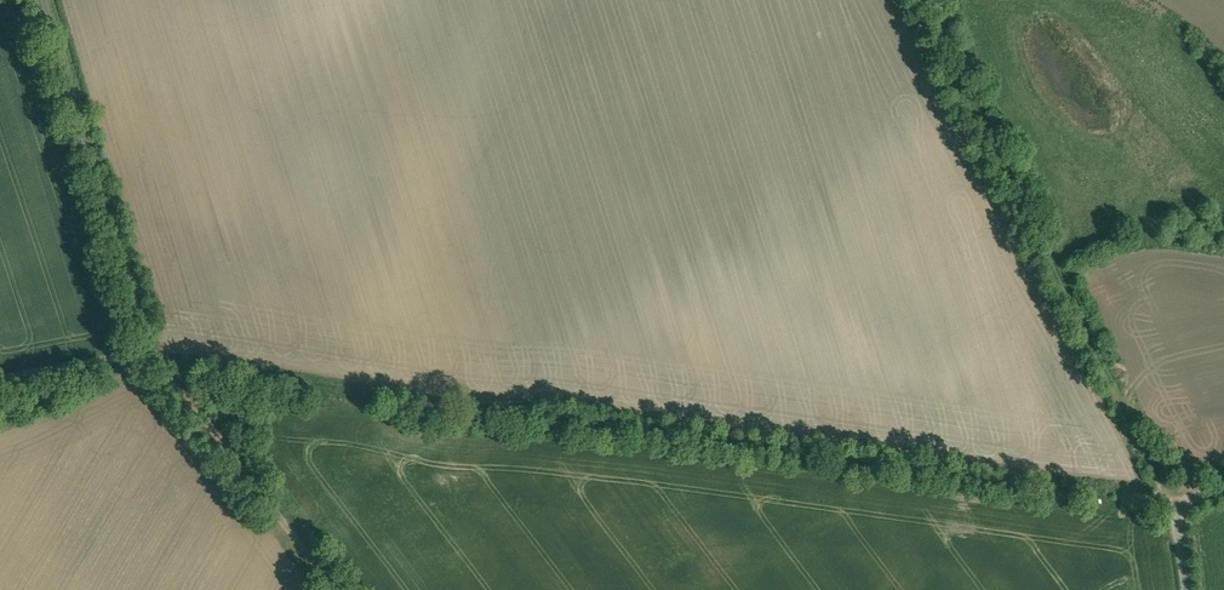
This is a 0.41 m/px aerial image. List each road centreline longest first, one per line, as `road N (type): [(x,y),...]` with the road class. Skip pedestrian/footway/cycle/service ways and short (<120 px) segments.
road 1 (track): [(1171,499),(1096,501),(982,476),(183,361),(140,345),(334,589)]
road 2 (unclassified): [(43,0),(140,345),(121,356),(0,378)]
road 3 (track): [(1180,511),(1047,251)]
road 4 (unclassified): [(1223,489),(1187,500),(1180,511),(1186,589)]

